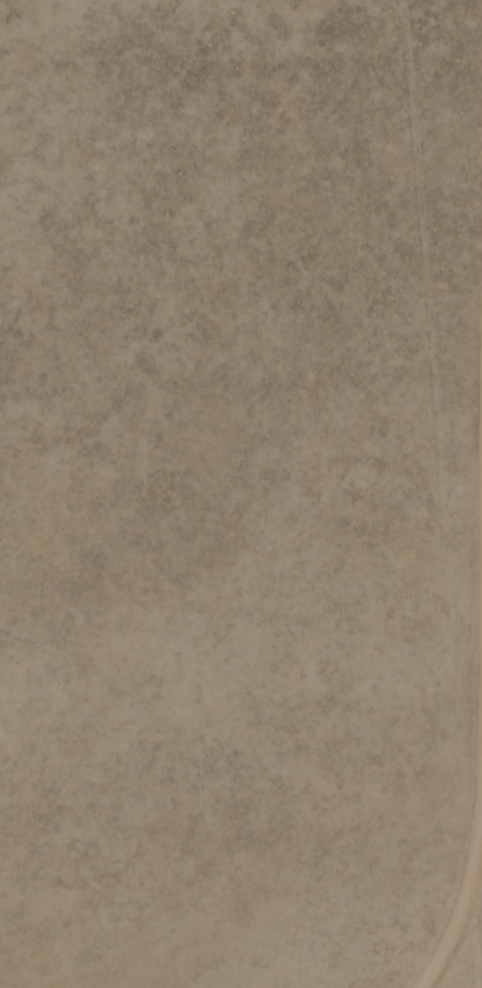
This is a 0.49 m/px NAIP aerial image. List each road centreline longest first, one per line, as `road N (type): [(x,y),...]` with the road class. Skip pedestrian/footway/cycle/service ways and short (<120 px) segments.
road 1 (residential): [(430,987),(463,930),(481,865)]

